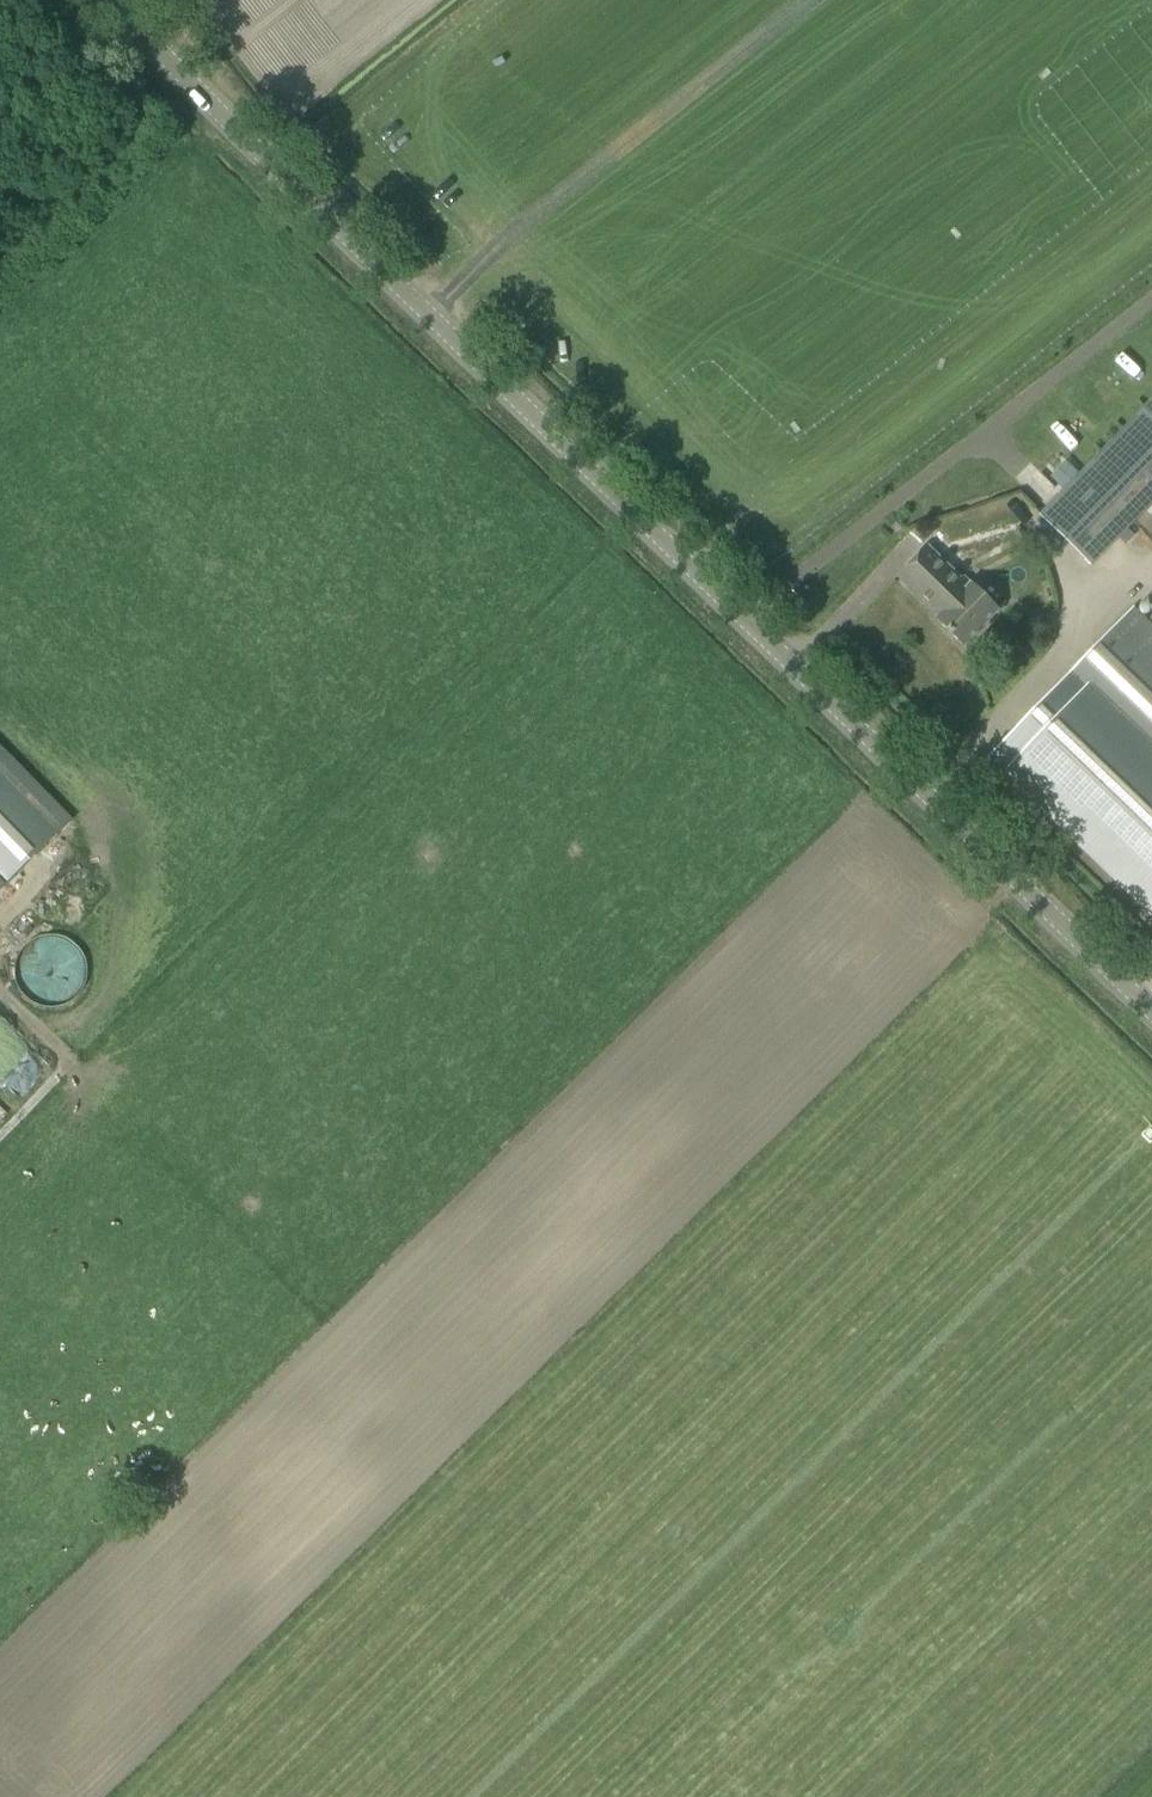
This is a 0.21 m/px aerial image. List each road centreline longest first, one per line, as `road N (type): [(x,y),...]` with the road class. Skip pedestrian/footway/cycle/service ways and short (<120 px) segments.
road 1 (tertiary): [(1151,1008),(283,172),(121,0)]

